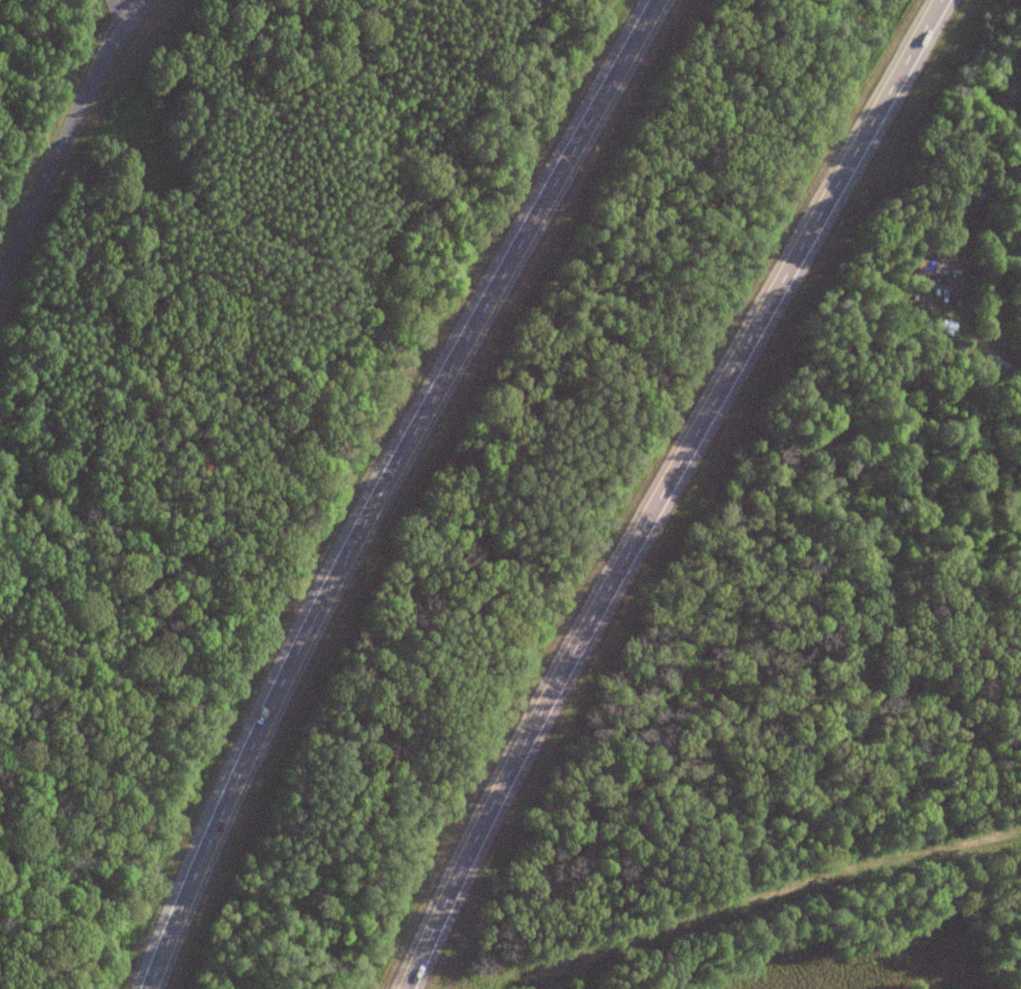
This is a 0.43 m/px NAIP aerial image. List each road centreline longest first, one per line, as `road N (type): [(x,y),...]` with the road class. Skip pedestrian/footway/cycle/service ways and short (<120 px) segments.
road 1 (motorway): [(381,988),(497,737),(915,0)]
road 2 (motorway): [(635,0),(309,563),(196,796),(119,988)]
road 3 (residential): [(0,261),(120,22),(142,0)]
road 4 (residential): [(1020,873),(991,808),(1020,683)]

